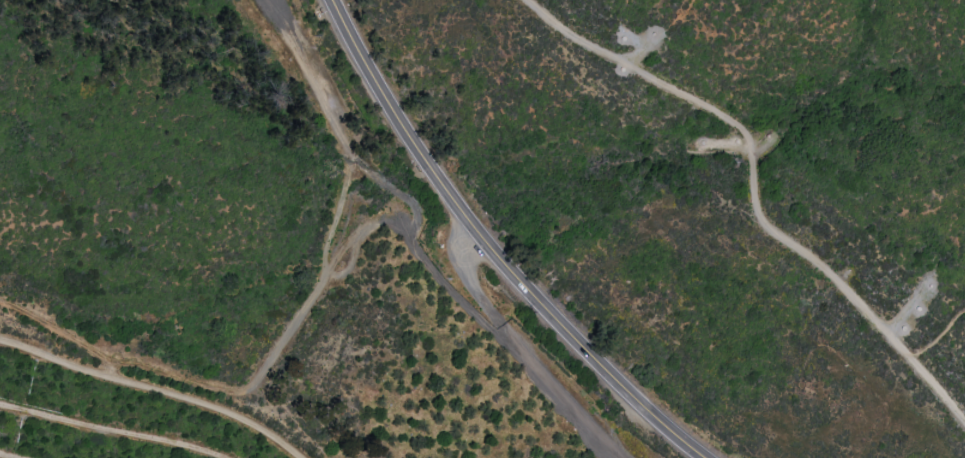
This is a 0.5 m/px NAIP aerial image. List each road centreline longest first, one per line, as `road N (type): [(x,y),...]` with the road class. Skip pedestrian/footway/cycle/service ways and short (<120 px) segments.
road 1 (tertiary): [(335,0),(394,115),(478,234),(633,399),(705,457)]

